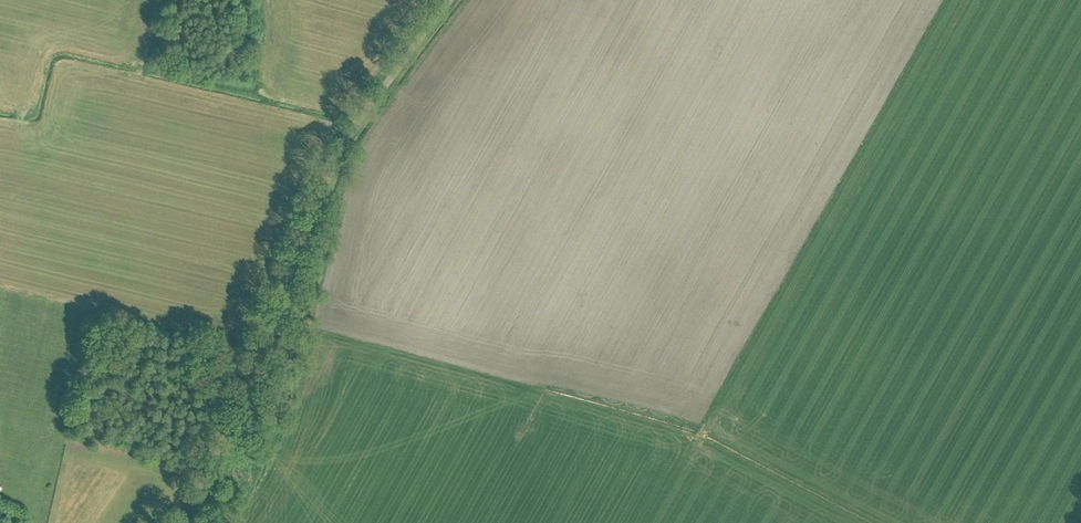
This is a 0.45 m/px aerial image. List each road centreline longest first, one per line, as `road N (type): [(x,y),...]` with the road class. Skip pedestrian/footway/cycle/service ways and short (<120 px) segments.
road 1 (unclassified): [(177,522),(219,447),(344,139),(450,0)]

